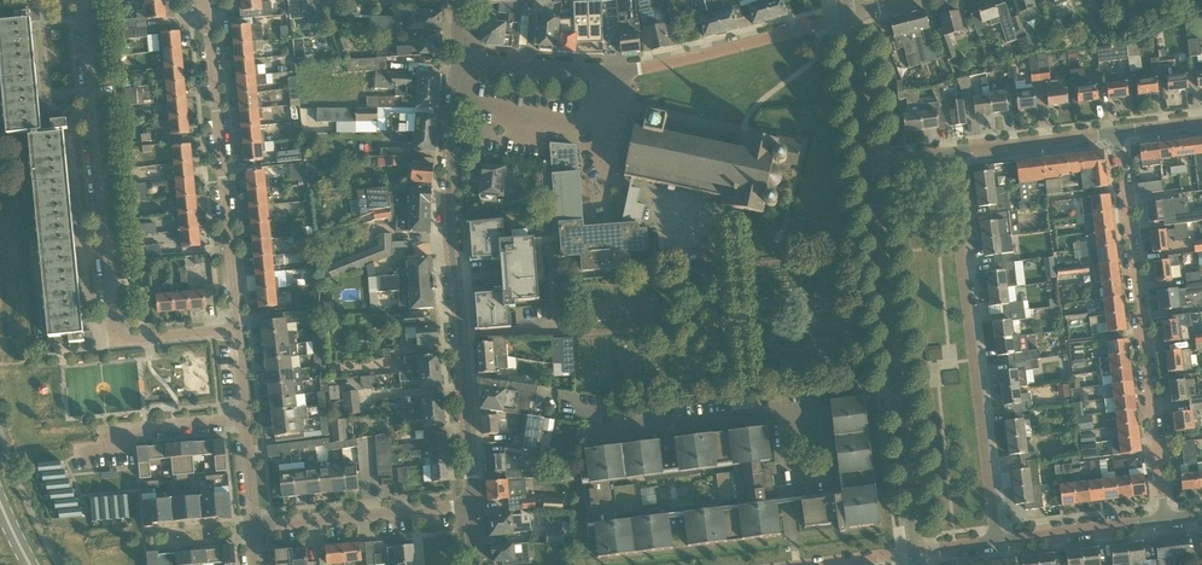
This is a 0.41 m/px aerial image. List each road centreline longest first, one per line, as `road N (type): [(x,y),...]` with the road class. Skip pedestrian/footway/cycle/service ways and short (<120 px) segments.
road 1 (residential): [(235,330),(118,341),(82,0)]
road 2 (residential): [(472,508),(449,226),(457,56)]
road 3 (residential): [(1002,542),(953,152)]
road 4 (residential): [(1168,520),(1120,130)]
road 5 (residential): [(235,330),(204,0)]
road 6 (unclassified): [(606,71),(848,16)]
road 7 (residential): [(785,412),(596,432),(597,411),(569,408)]
road 8 (tertiary): [(893,386),(863,164)]
road 9 (residential): [(253,530),(472,508)]
road 10 (residential): [(820,408),(832,488),(795,491),(785,412)]
road 11 (residential): [(243,422),(124,432),(124,447),(79,451)]
road 12 (residential): [(953,152),(1120,130)]
road 13 (residential): [(1002,542),(1168,520)]
road 14 (tertiary): [(915,551),(893,386)]
road 15 (residential): [(606,71),(457,56)]
road 16 (tertiary): [(863,164),(848,16)]

